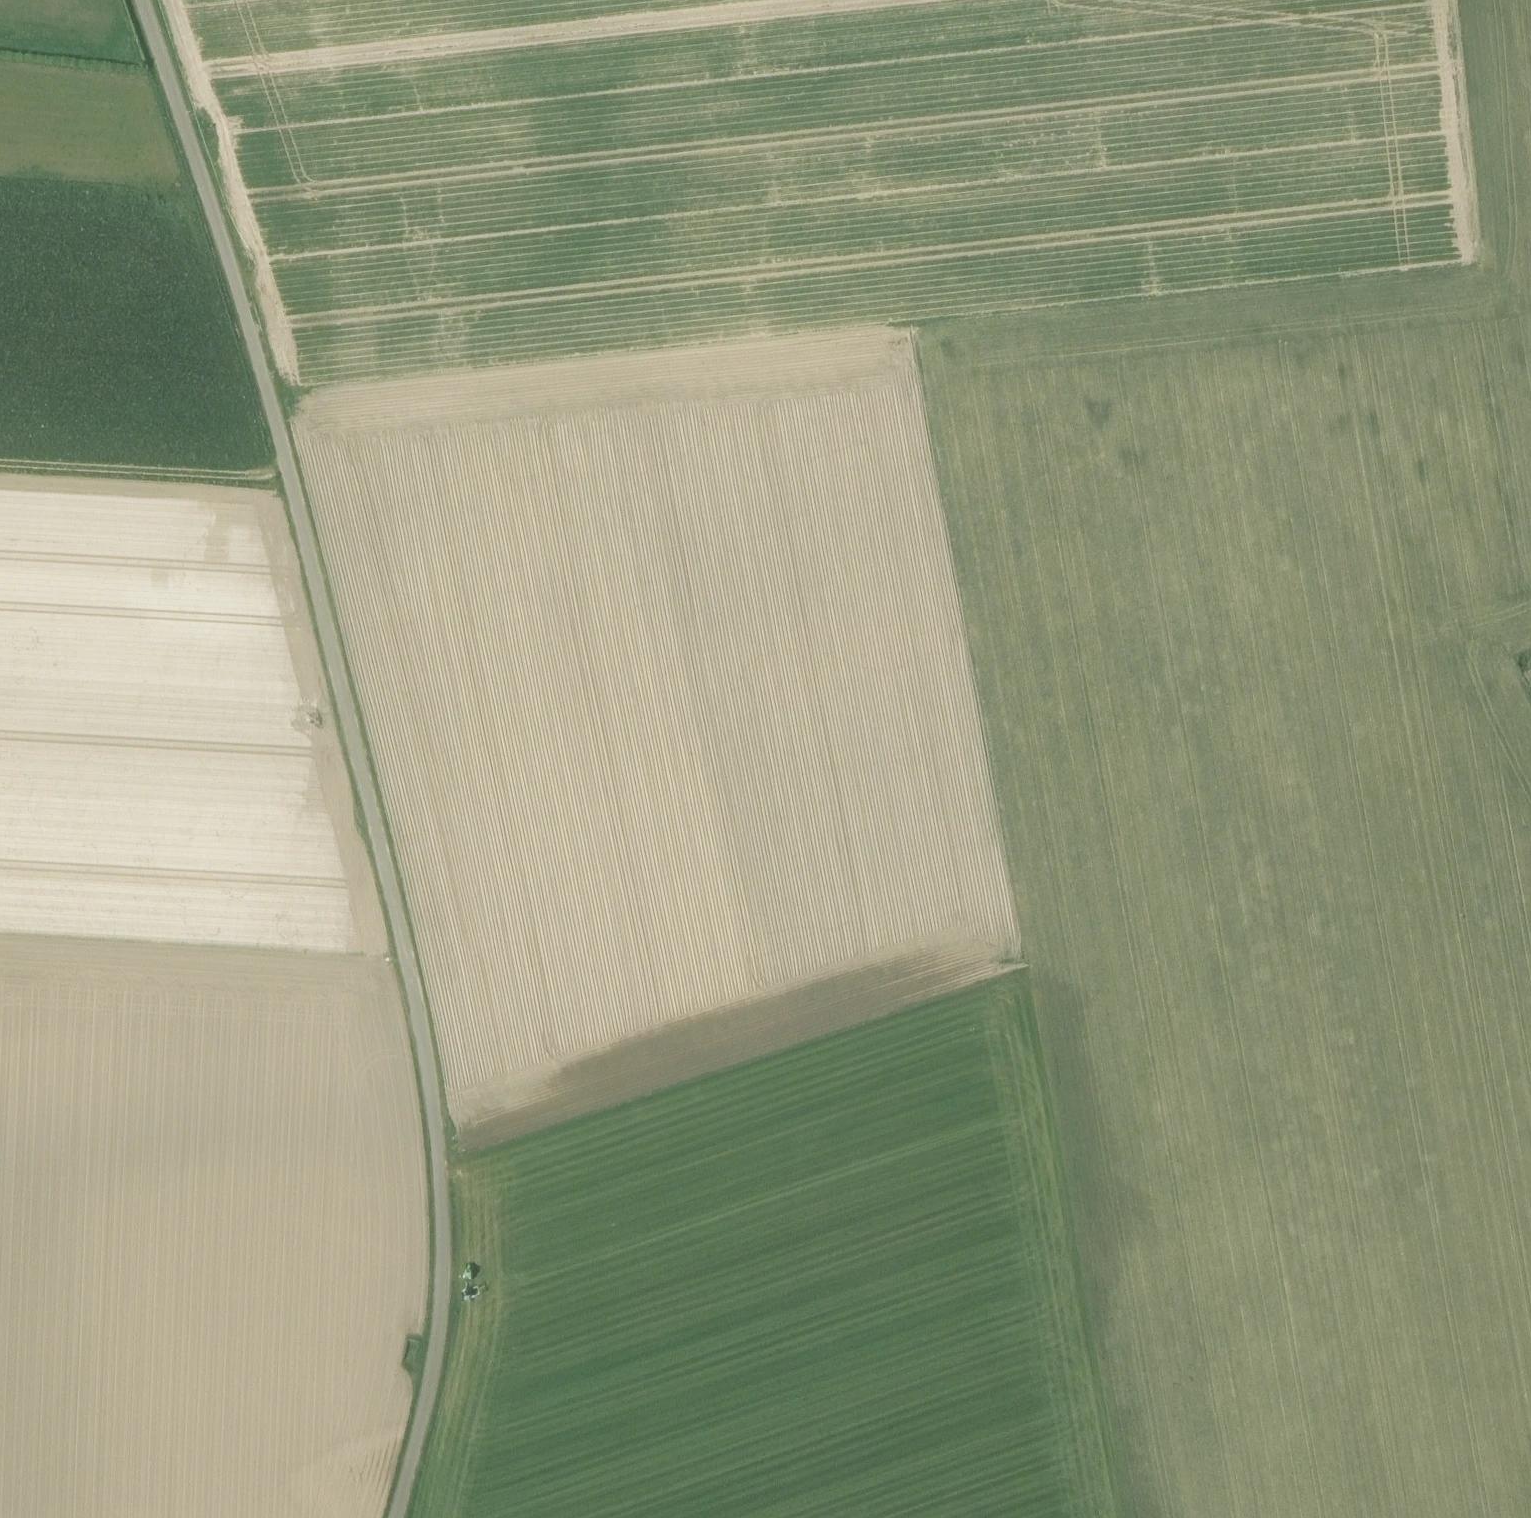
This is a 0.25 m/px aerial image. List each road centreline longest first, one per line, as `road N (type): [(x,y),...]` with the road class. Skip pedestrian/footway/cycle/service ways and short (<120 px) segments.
road 1 (unclassified): [(391,1517),(434,1290),(436,1192),(424,1068),(269,419),(137,0)]

